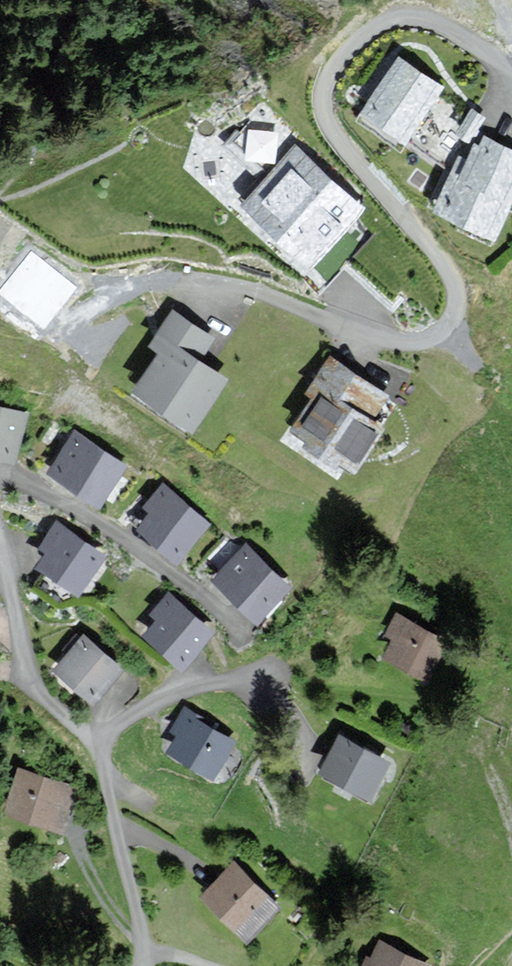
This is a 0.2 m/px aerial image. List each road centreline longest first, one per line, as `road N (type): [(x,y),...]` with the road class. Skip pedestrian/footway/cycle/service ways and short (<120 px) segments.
road 1 (residential): [(199,286),(259,292),(364,335),(405,342),(440,334),(459,308),(458,293),(341,141),(328,116),(326,87),(354,46),(399,17),(433,22),(511,71)]
road 2 (residential): [(102,751),(34,683),(0,529)]
road 3 (residential): [(137,965),(140,930),(102,751)]
road 4 (residential): [(102,751),(128,718),(166,698),(246,676)]
road 5 (track): [(140,944),(67,835)]

